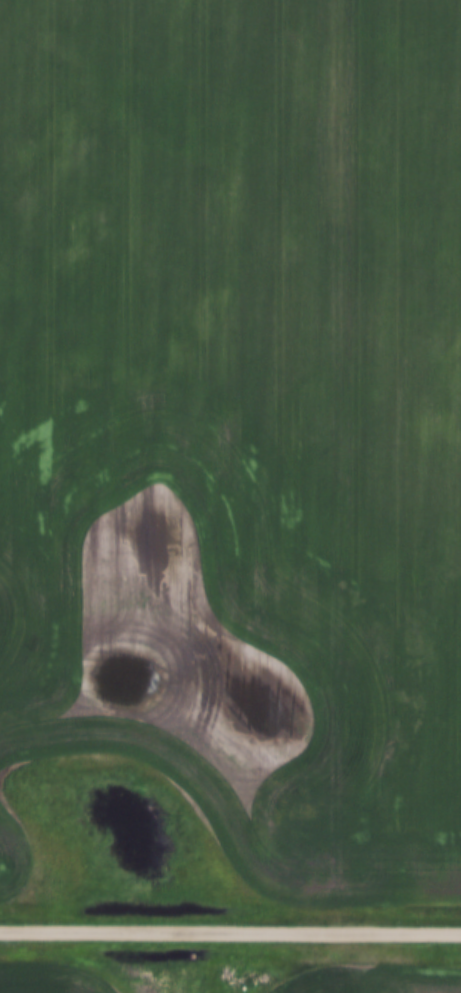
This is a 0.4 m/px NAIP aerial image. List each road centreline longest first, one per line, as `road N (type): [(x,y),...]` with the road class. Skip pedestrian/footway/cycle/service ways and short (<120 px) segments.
road 1 (residential): [(460,930),(0,928)]

